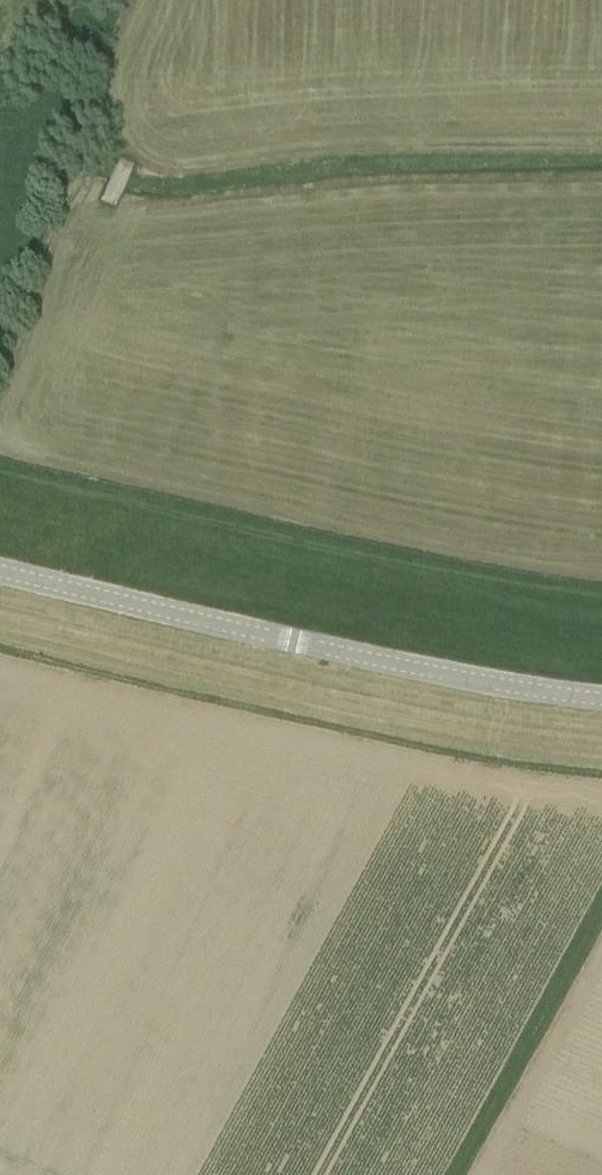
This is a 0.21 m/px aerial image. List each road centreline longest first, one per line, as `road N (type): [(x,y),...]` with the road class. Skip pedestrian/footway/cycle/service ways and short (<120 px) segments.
road 1 (tertiary): [(0,575),(488,687),(601,706)]

